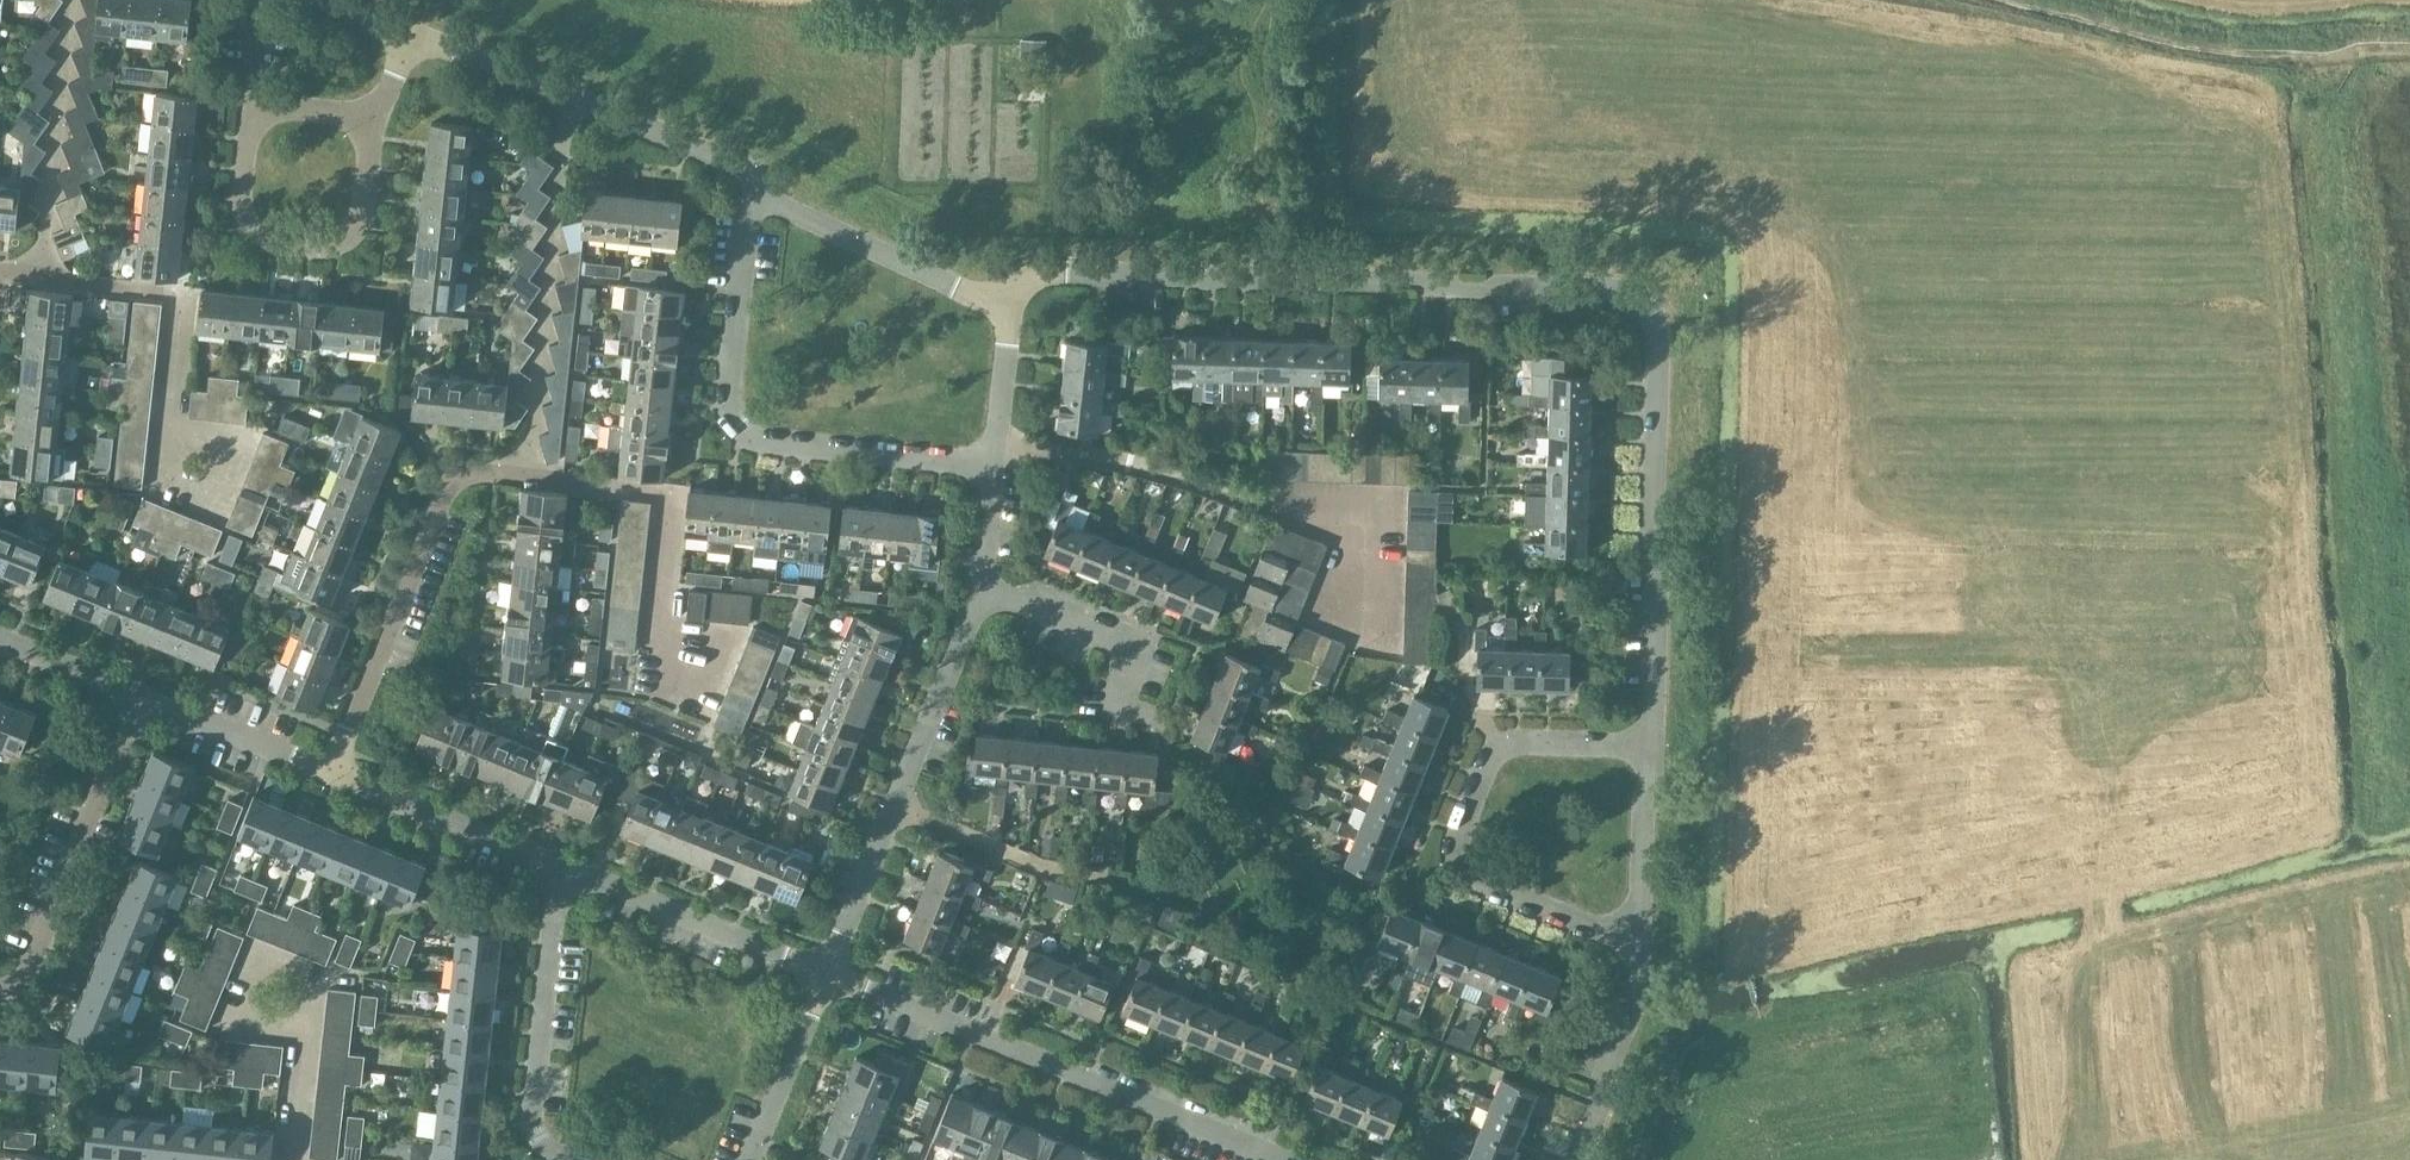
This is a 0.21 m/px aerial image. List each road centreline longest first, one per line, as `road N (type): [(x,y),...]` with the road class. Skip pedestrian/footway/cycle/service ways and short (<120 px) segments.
road 1 (residential): [(1653,751),(1661,317),(1640,297),(1052,273),(1015,293)]
road 2 (residential): [(999,468),(769,452),(746,429),(739,392),(751,228),(769,195)]
road 3 (residential): [(1280,1159),(829,975)]
road 4 (residential): [(1640,938),(1468,869),(1465,842),(1485,771),(1511,744),(1653,751)]
road 5 (residential): [(380,115),(266,106),(252,112),(241,232),(253,246),(346,252),(359,247),(369,226)]
road 6 (residential): [(340,773),(437,513),(453,487),(486,471),(525,466)]
road 7 (residential): [(525,466),(570,100)]
road 8 (residential): [(0,997),(12,999),(142,697)]
road 9 (residential): [(578,1159),(536,1137),(557,869)]
road 10 (residential): [(829,975),(557,869)]
road 11 (residential): [(525,466),(666,498),(659,639)]
road 12 (residential): [(20,276),(173,300),(159,429)]
road 13 (residential): [(20,276),(40,244),(72,0)]
road 14 (residential): [(895,810),(1031,864),(1158,895)]
road 15 (residential): [(1015,293),(980,300),(836,235),(769,195)]
road 16 (residential): [(557,869),(340,773)]
road 17 (residential): [(895,810),(985,591)]
road 18 (residential): [(1578,1159),(1632,1018),(1640,938)]
road 19 (residential): [(769,195),(734,163),(570,100)]
road 20 (residential): [(1122,710),(1126,650),(985,591)]
road 21 (residential): [(340,773),(142,697)]
road 22 (residential): [(751,1159),(829,975)]
road 23 (residential): [(1640,938),(1653,751)]
road 24 (residential): [(829,975),(895,810)]
road 25 (residential): [(999,468),(1015,293)]
road 26 (residential): [(570,100),(424,33)]
road 27 (residential): [(159,429),(154,481),(200,504),(220,457)]
road 28 (residential): [(142,697),(0,639)]
road 29 (residential): [(659,639),(657,679),(695,691),(711,648)]
road 30 (residential): [(985,591),(999,468)]

